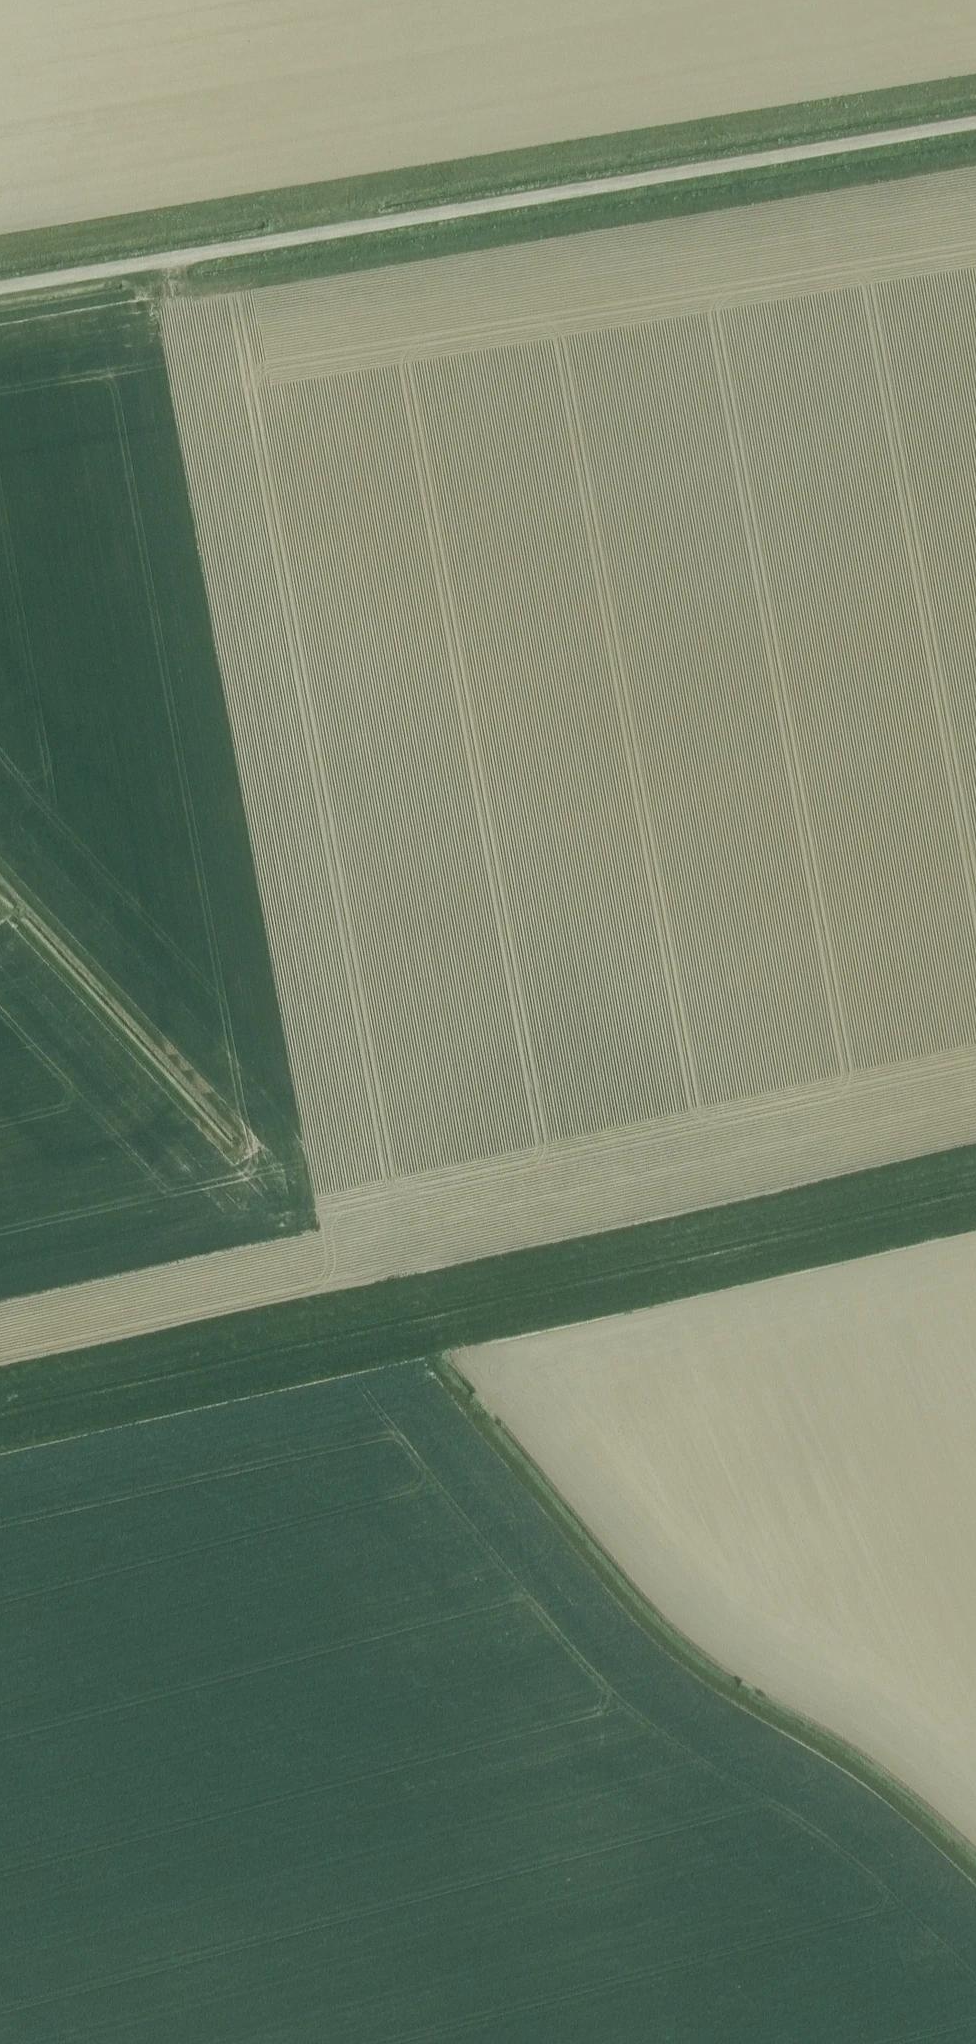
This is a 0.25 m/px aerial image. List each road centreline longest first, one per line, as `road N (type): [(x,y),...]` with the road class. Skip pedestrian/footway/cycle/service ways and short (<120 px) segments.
road 1 (unclassified): [(975,125),(0,289)]

